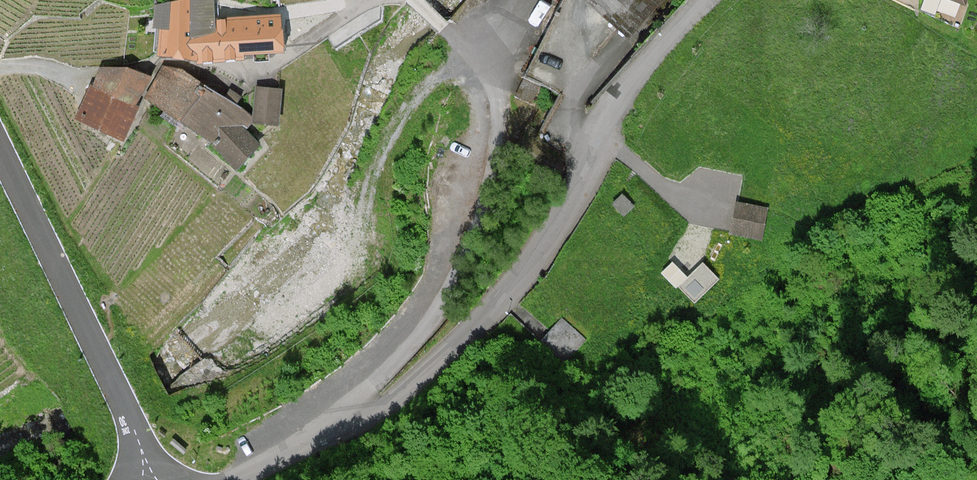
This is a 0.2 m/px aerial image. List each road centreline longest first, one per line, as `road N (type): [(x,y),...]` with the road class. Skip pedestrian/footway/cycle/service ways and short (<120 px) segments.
road 1 (unclassified): [(580,183),(518,278),(422,375),(357,417),(224,479)]
road 2 (track): [(469,59),(423,90),(398,121),(378,161),(350,267),(227,358)]
road 3 (unclassified): [(147,479),(107,366),(0,149)]
road 4 (unclassified): [(580,183),(608,113),(705,0)]

